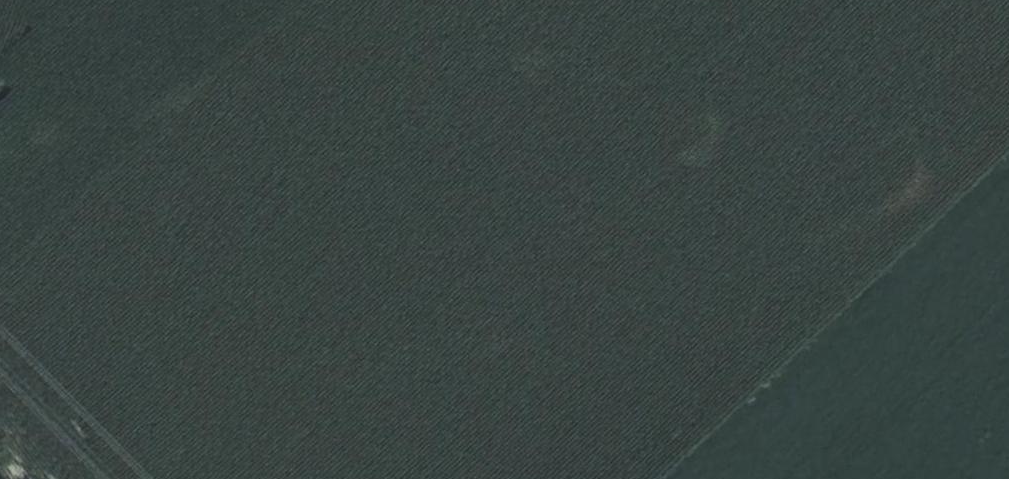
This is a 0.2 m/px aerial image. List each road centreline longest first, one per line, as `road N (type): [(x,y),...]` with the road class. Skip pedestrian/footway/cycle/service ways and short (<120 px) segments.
road 1 (track): [(609,478),(1008,127)]

